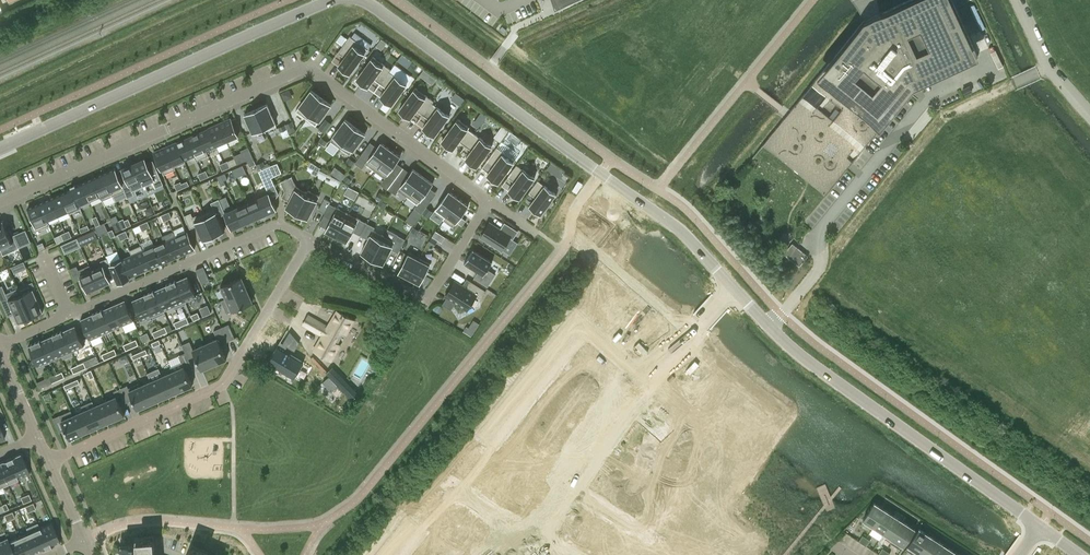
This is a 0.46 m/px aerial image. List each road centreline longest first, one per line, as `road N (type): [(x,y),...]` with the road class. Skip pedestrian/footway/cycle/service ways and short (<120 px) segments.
road 1 (residential): [(0,203),(307,70),(492,201)]
road 2 (tertiary): [(365,0),(684,232),(770,326)]
road 3 (residential): [(49,461),(222,389),(311,239)]
road 4 (tertiary): [(19,141),(329,0)]
road 5 (residential): [(311,239),(272,227),(0,346)]
road 6 (tertiary): [(770,326),(1040,527)]
road 7 (residential): [(492,201),(422,297),(311,239)]
road 8 (residential): [(689,334),(569,484)]

